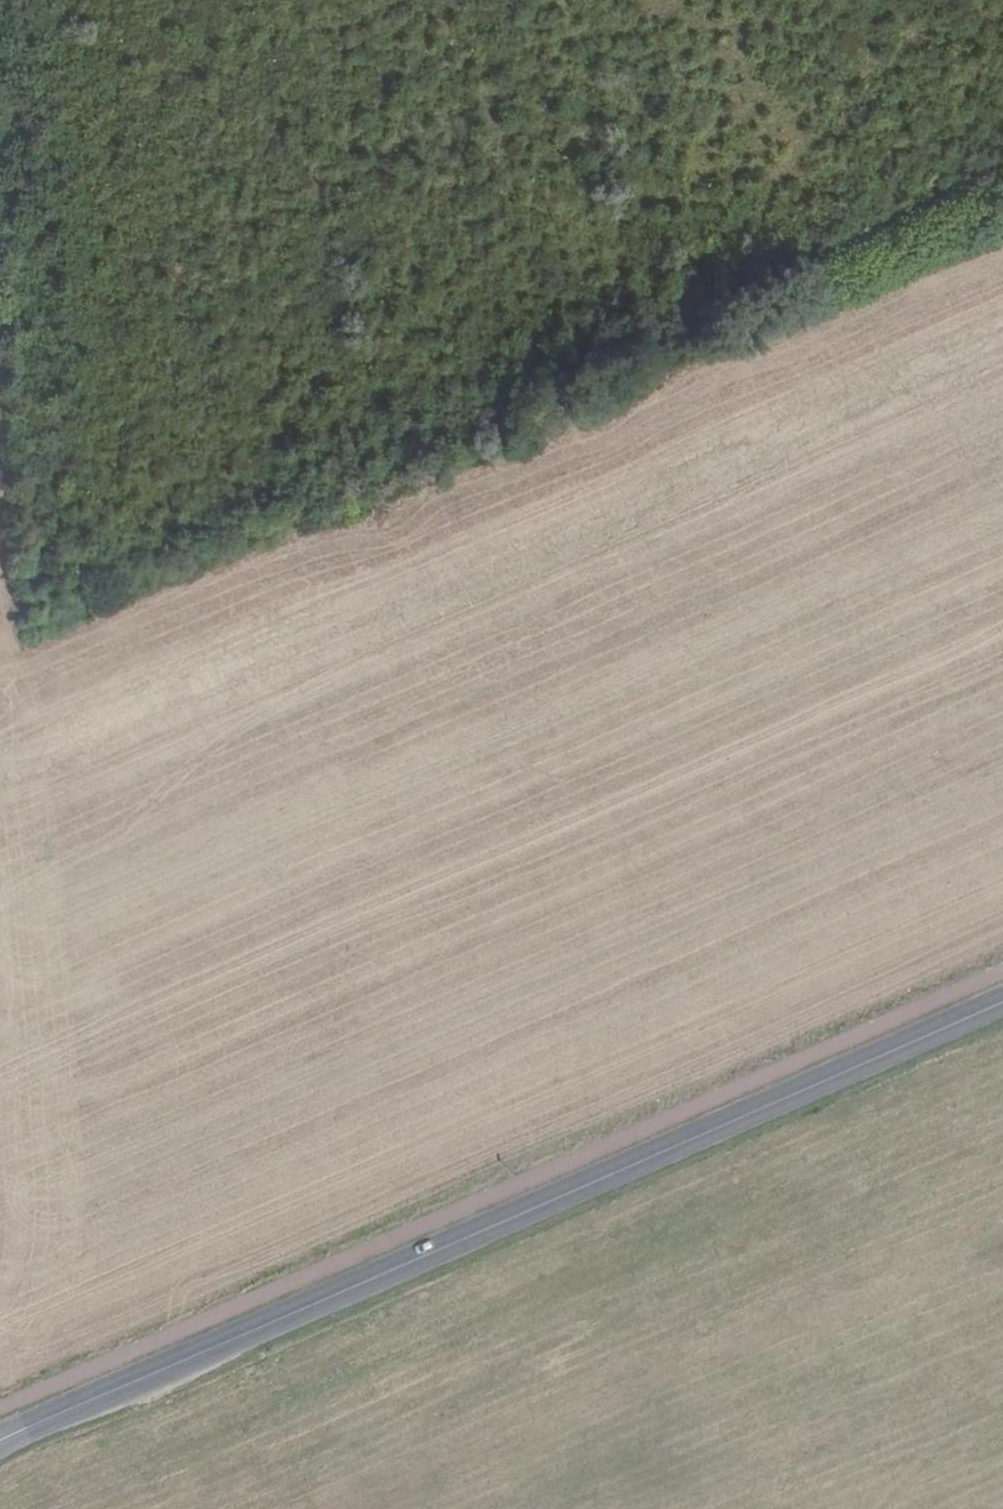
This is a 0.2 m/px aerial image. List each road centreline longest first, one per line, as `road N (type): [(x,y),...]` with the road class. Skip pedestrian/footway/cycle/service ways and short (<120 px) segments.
road 1 (tertiary): [(1002,1007),(58,1415),(0,1448)]

